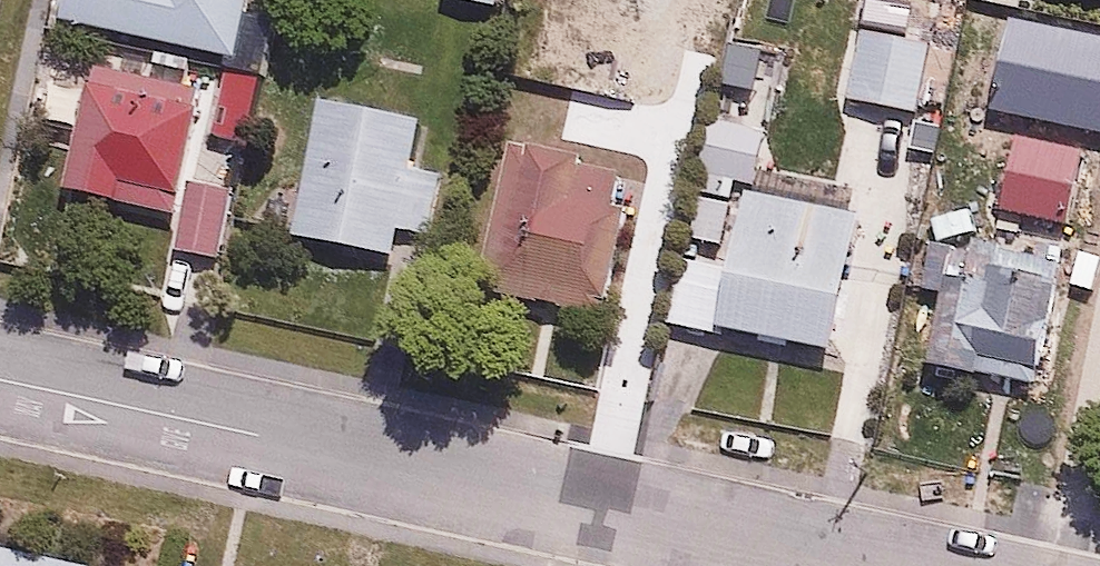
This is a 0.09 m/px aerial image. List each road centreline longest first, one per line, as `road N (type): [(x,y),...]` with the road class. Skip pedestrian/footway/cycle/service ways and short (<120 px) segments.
road 1 (residential): [(870,565),(0,380)]

